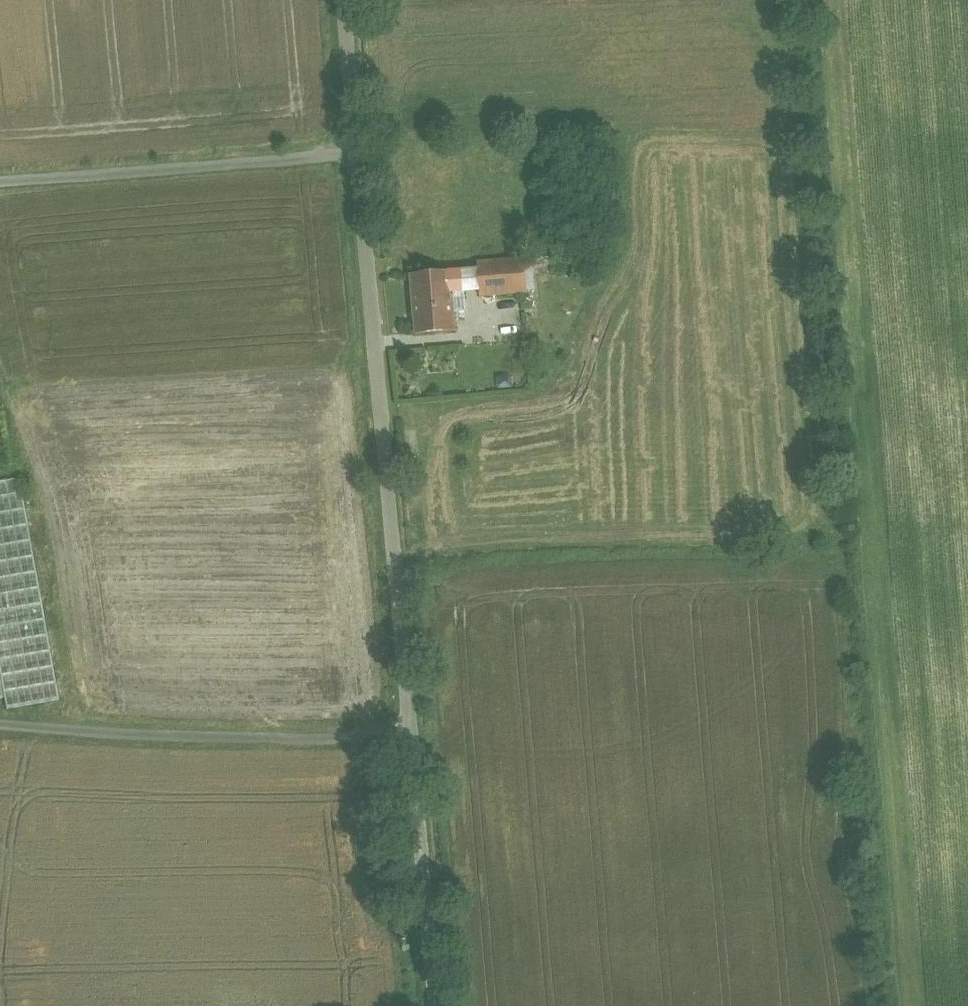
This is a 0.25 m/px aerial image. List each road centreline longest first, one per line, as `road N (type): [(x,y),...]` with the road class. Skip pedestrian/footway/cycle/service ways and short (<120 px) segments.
road 1 (unclassified): [(347,0),(441,1005)]

